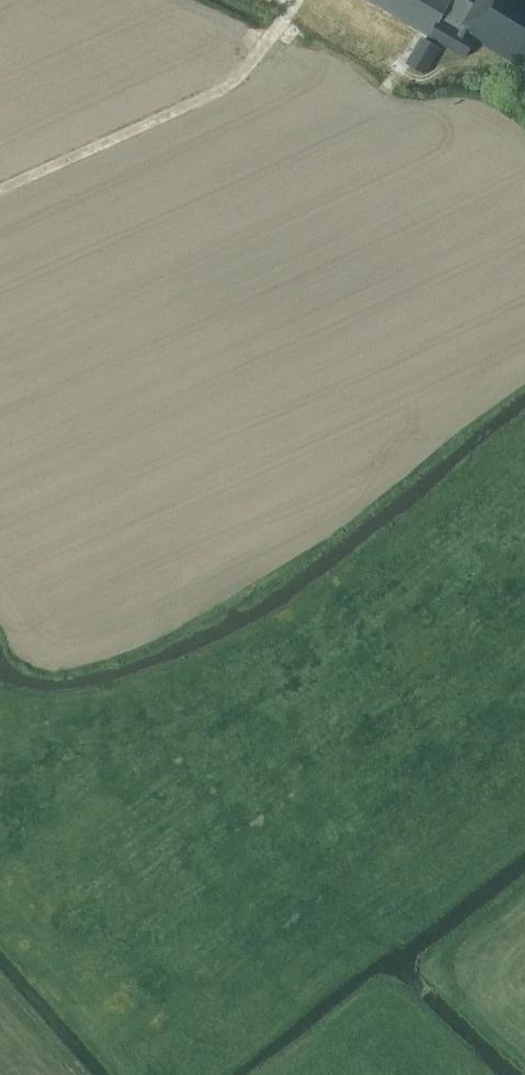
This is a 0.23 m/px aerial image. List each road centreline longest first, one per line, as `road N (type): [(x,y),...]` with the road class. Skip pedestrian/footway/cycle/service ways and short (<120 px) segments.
road 1 (track): [(290,0),(226,89),(0,189)]

